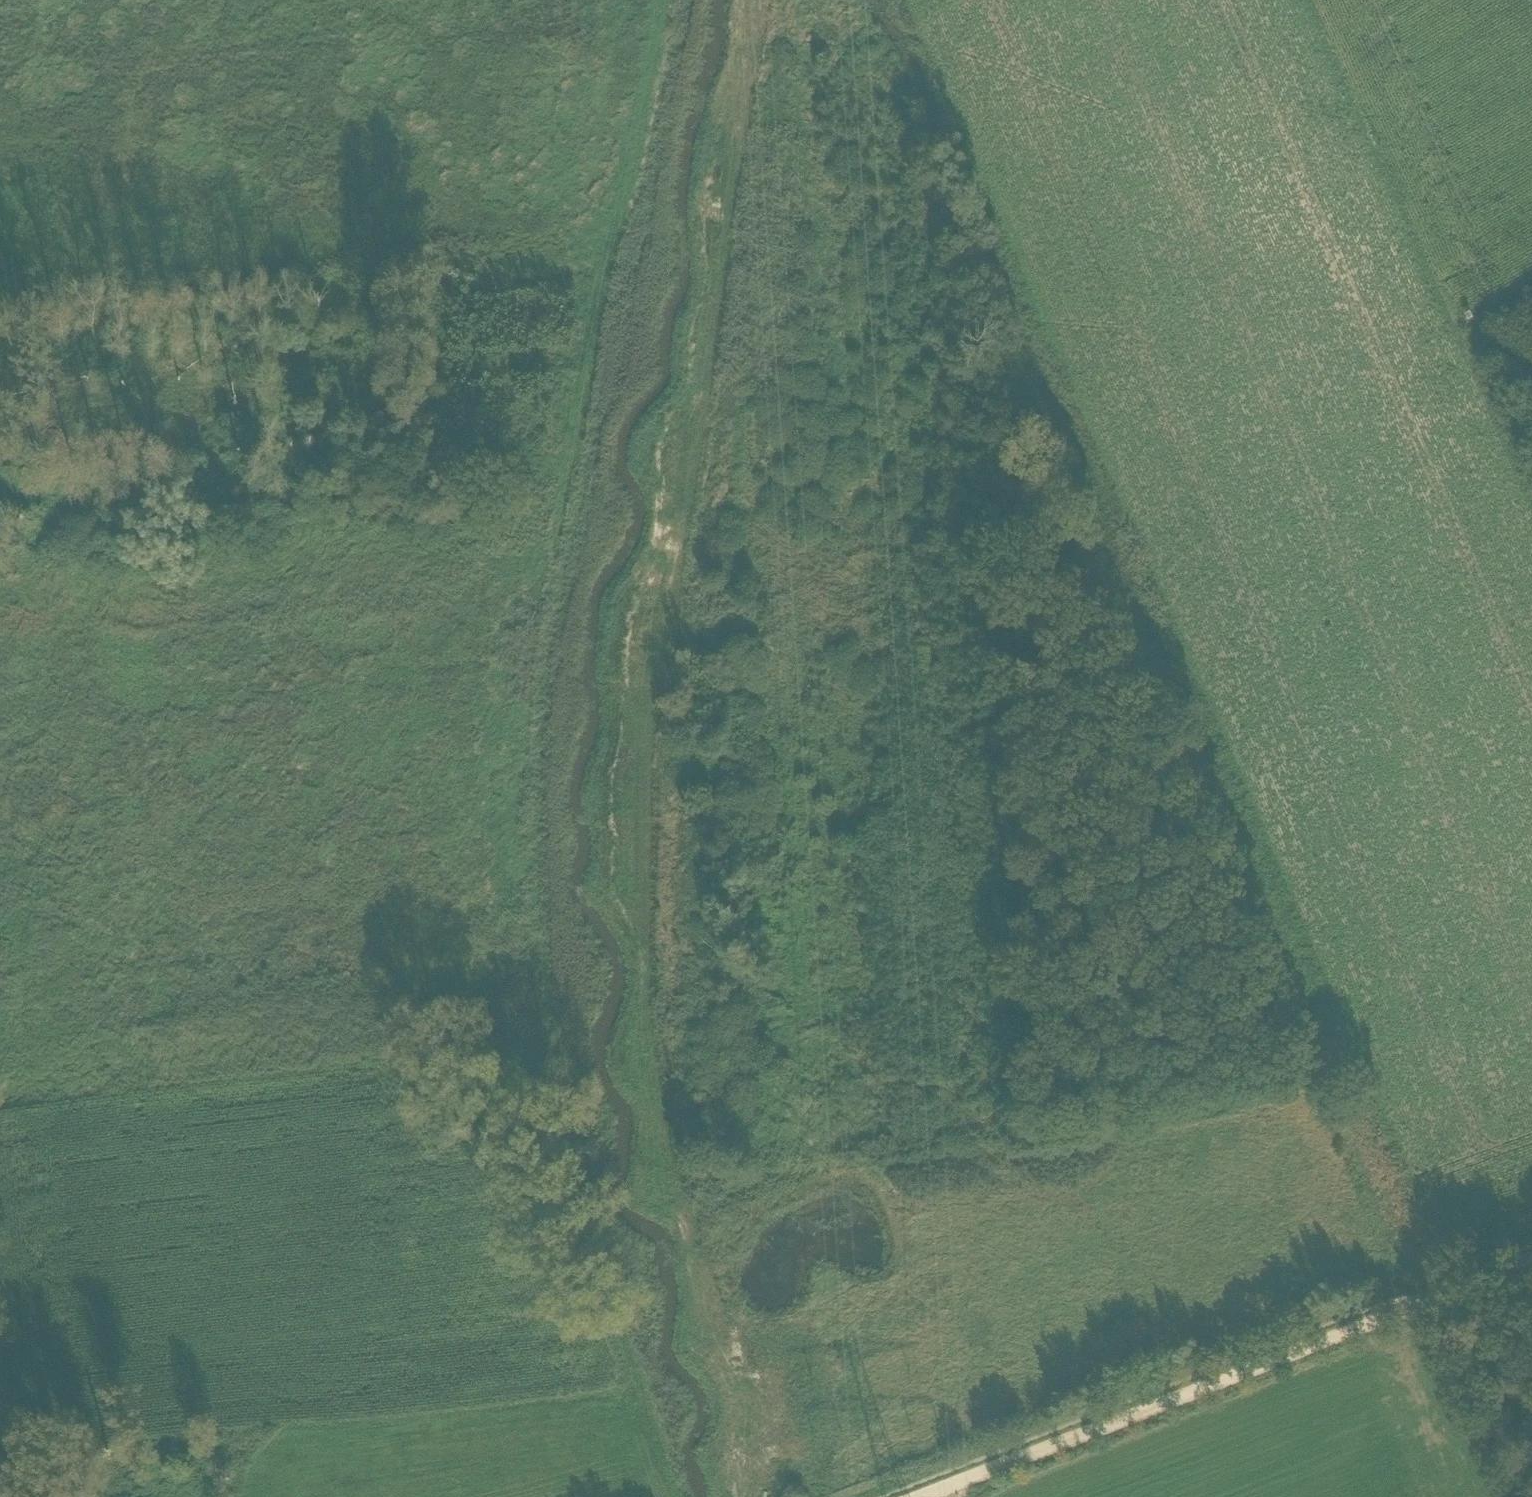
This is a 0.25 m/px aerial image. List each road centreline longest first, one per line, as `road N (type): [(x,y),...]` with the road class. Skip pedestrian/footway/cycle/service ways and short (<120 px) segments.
road 1 (track): [(913,1496),(1427,1301),(1512,1496)]

